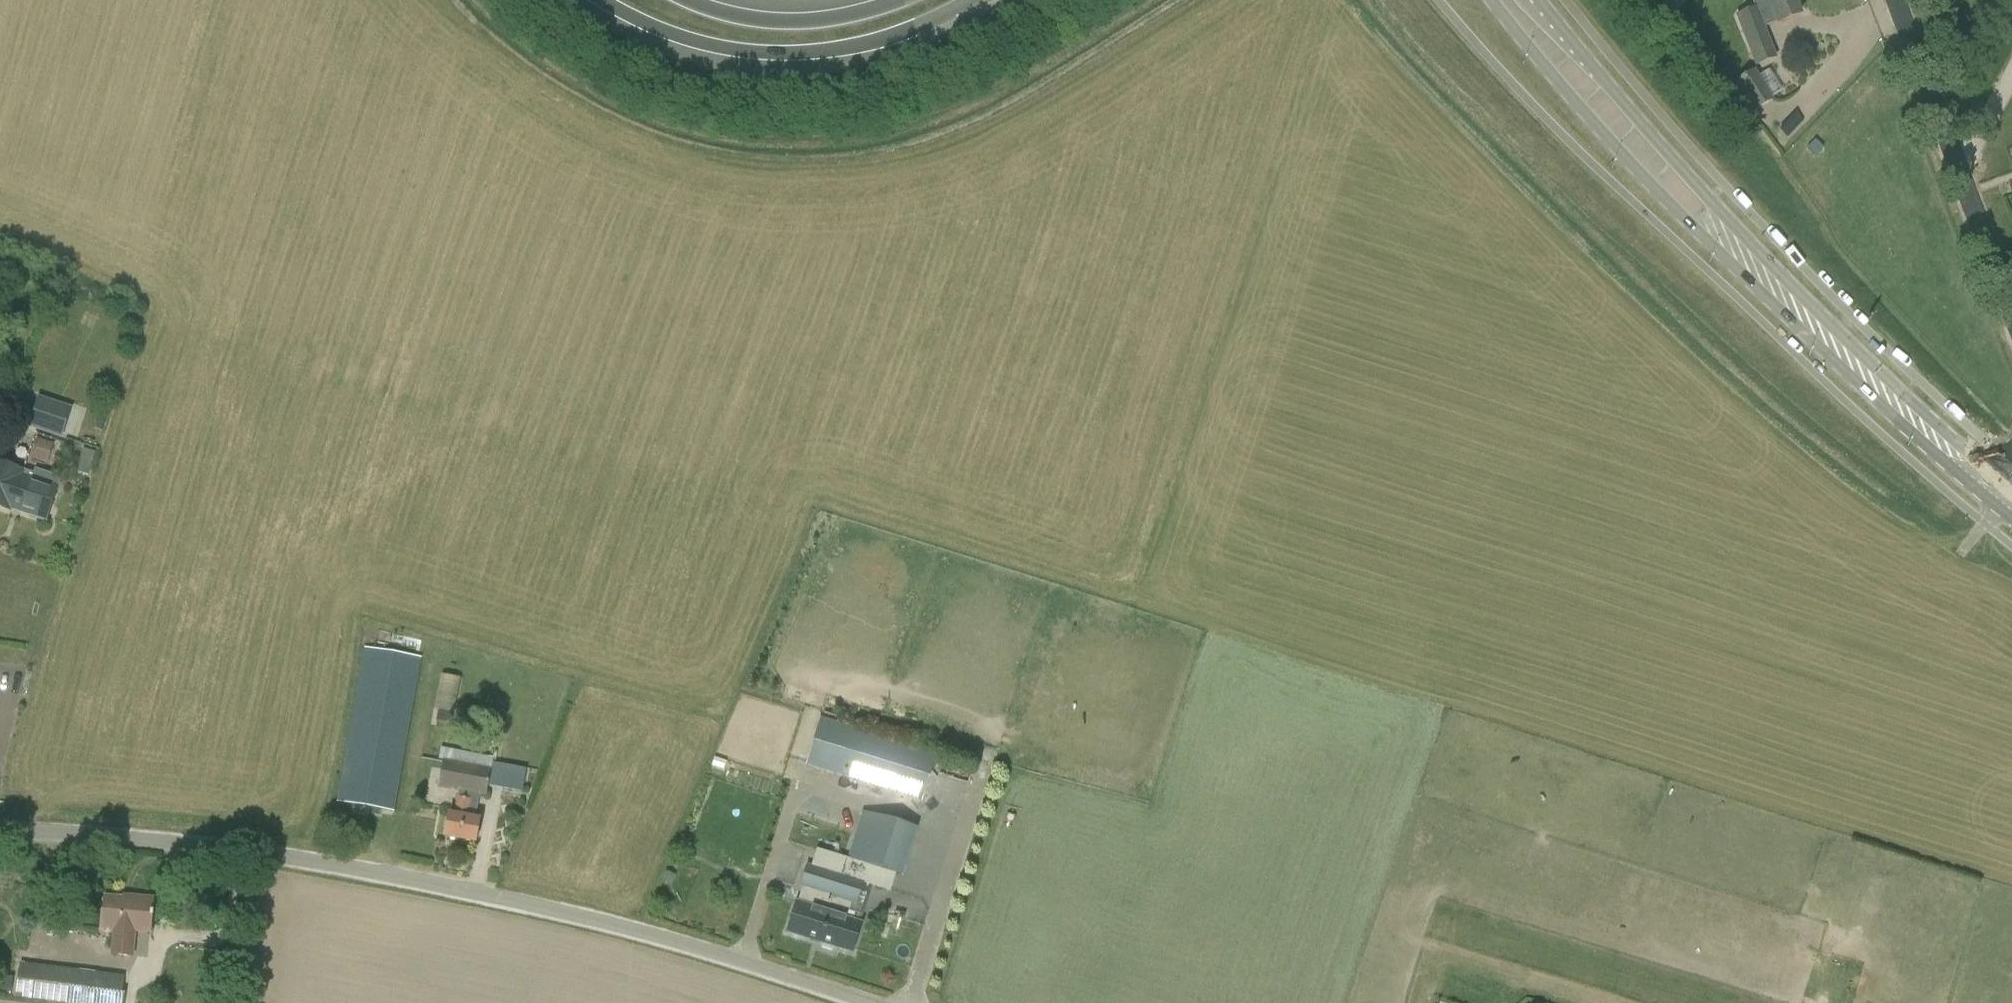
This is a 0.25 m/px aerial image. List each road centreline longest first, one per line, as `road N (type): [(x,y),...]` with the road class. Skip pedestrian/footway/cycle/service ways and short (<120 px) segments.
road 1 (unclassified): [(873,1002),(637,932),(417,881),(278,855),(0,830)]
road 2 (secondary): [(1493,0),(1684,222),(1774,288)]
road 3 (motorway): [(603,0),(663,39),(790,60),(900,39),(980,0)]
road 4 (secondary): [(1774,288),(1708,197),(1539,0)]
road 5 (unclassified): [(2011,315),(1897,0)]
road 6 (secondary): [(2002,497),(1774,288)]
road 7 (motorway): [(907,0),(773,26),(686,0)]

